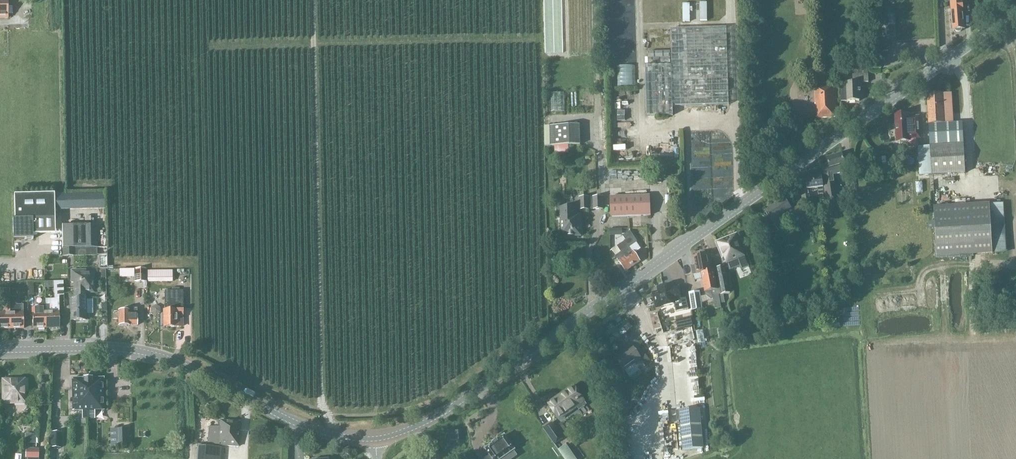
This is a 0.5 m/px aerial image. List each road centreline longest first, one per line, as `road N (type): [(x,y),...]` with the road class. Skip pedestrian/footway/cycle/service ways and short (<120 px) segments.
road 1 (tertiary): [(376,439),(461,401),(1015,11)]
road 2 (tertiary): [(0,350),(147,353),(313,429),(376,439)]

